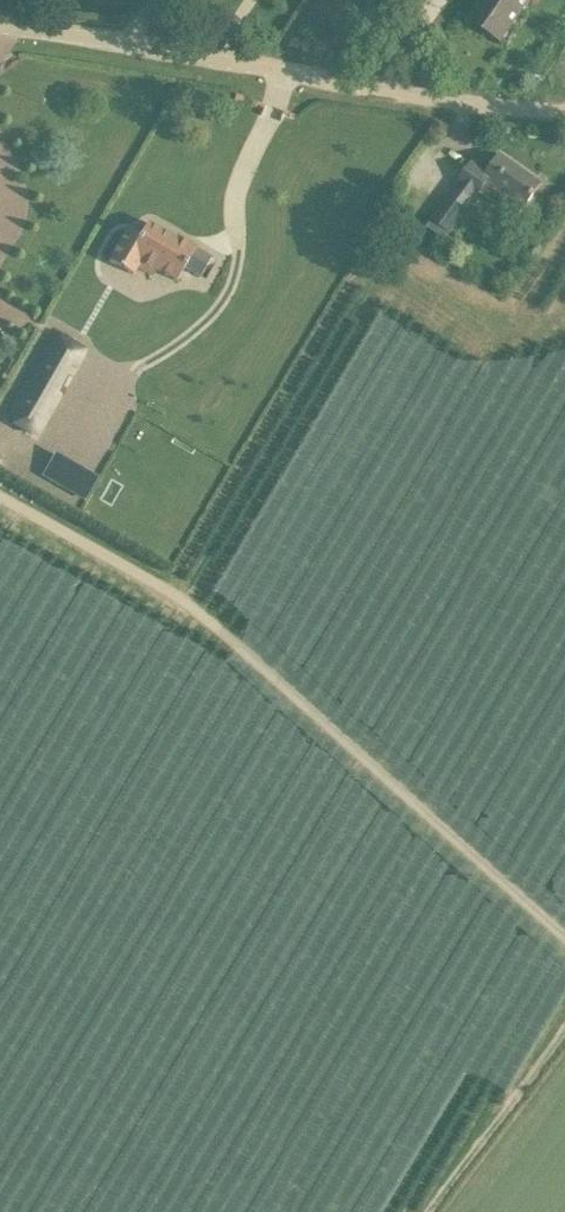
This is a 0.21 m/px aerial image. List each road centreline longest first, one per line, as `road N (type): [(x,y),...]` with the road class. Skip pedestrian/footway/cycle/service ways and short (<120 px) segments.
road 1 (track): [(564,936),(232,634),(0,495)]
road 2 (unclassified): [(564,111),(507,109),(0,26)]
road 3 (track): [(427,1211),(564,1029)]
road 4 (track): [(139,368),(219,308),(237,268),(237,242)]

